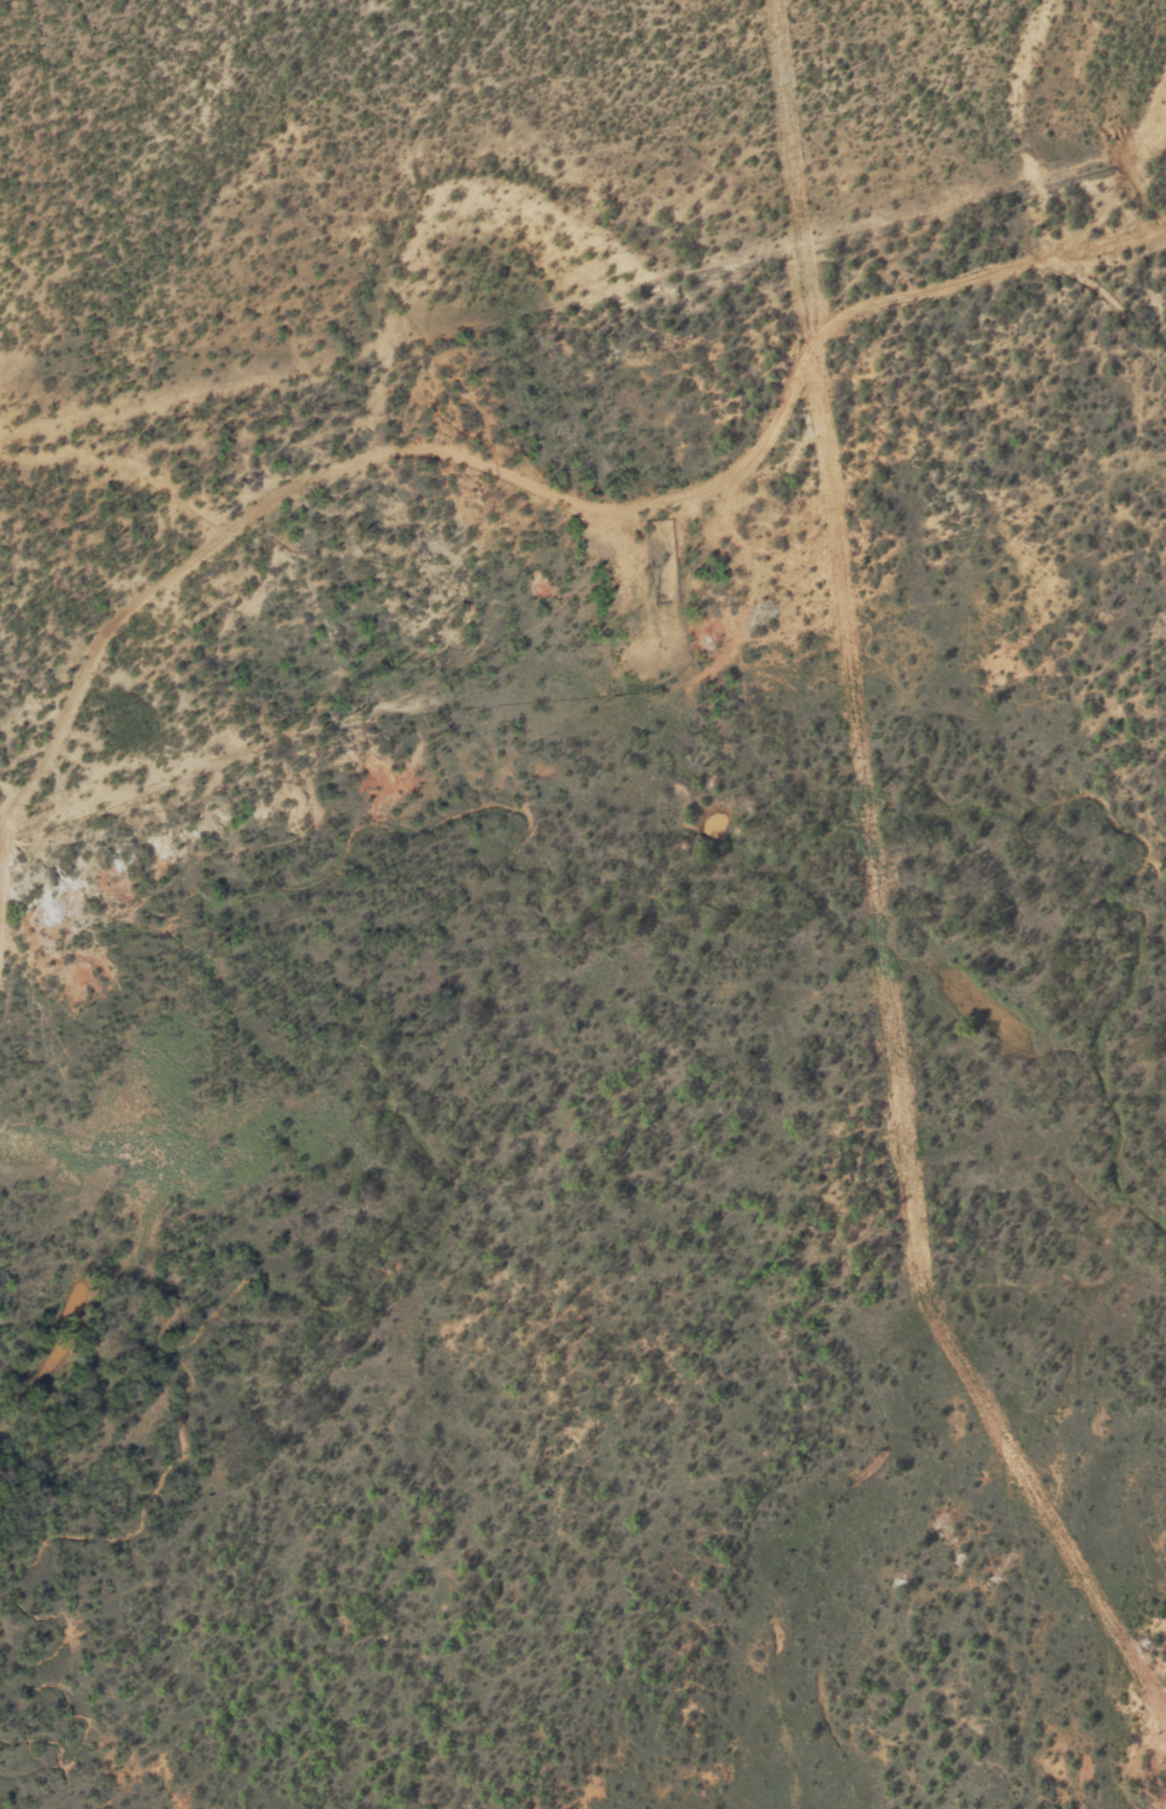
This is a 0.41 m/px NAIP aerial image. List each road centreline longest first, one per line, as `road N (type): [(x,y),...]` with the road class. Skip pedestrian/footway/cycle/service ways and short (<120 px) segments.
road 1 (track): [(0,997),(41,762),(84,682),(247,513),(329,469),(689,449),(813,343),(931,287),(1165,211)]

